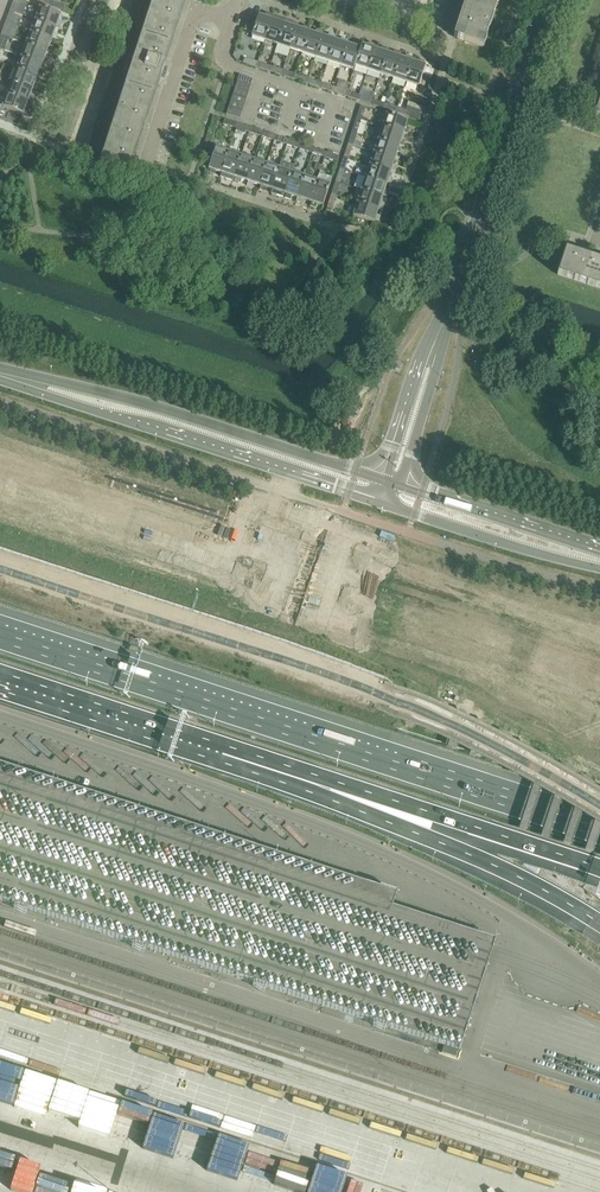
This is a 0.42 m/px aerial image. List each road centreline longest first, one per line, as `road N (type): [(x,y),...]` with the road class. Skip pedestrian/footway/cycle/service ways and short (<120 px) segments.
road 1 (motorway): [(599,832),(0,637)]
road 2 (secondary): [(1,375),(382,505)]
road 3 (secondary): [(381,479),(164,408),(1,375)]
road 4 (tertiary): [(434,349),(550,0)]
road 5 (motorway): [(0,679),(330,787)]
road 6 (motorway): [(330,787),(599,924)]
road 7 (motorway): [(330,787),(599,876)]
road 8 (secondary): [(382,505),(599,568)]
road 9 (residential): [(140,179),(198,10),(233,20)]
road 10 (secondary): [(599,553),(400,486)]
road 11 (residential): [(335,102),(228,65),(223,52),(233,20)]
road 12 (tertiary): [(400,486),(436,371),(434,349)]
road 13 (tertiary): [(434,349),(418,365),(381,479)]

